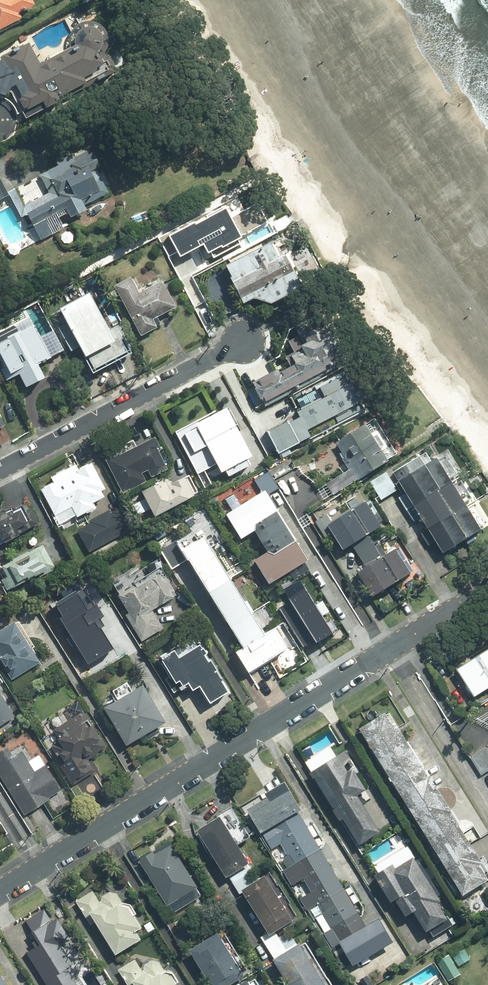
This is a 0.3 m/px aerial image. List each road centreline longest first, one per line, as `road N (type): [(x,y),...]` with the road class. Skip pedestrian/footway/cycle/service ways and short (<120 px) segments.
road 1 (residential): [(486,589),(0,890)]
road 2 (residential): [(0,470),(242,340)]

